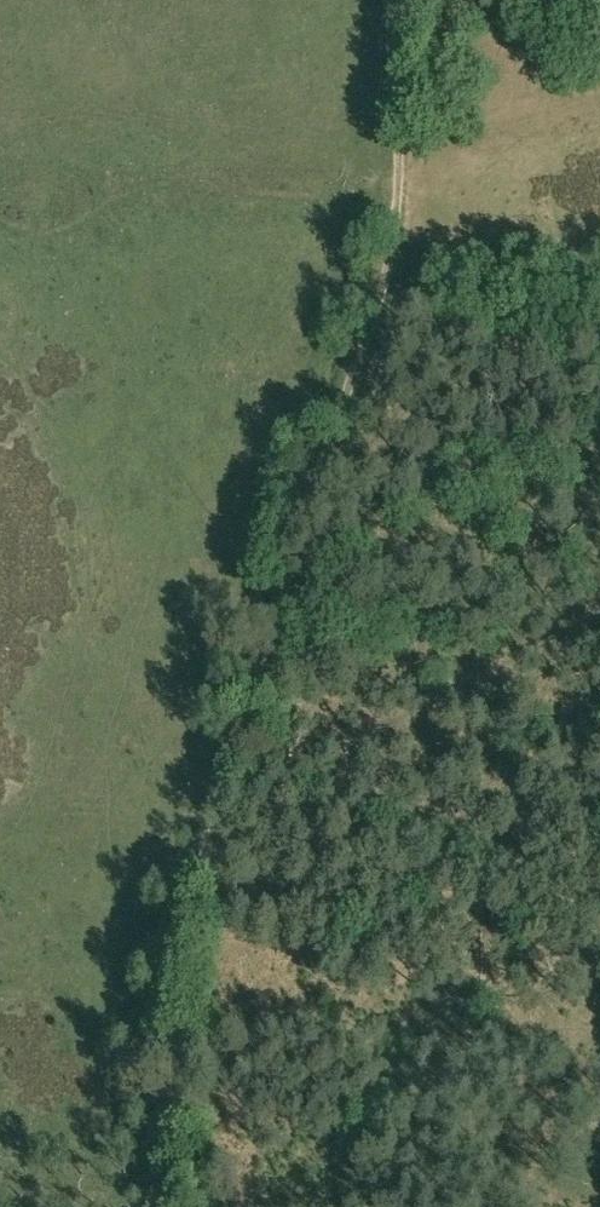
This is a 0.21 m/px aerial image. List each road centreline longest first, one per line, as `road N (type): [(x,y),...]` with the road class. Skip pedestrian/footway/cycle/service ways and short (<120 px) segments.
road 1 (track): [(169,1206),(155,1102),(174,883),(301,560),(368,327),(401,129),(411,0)]

